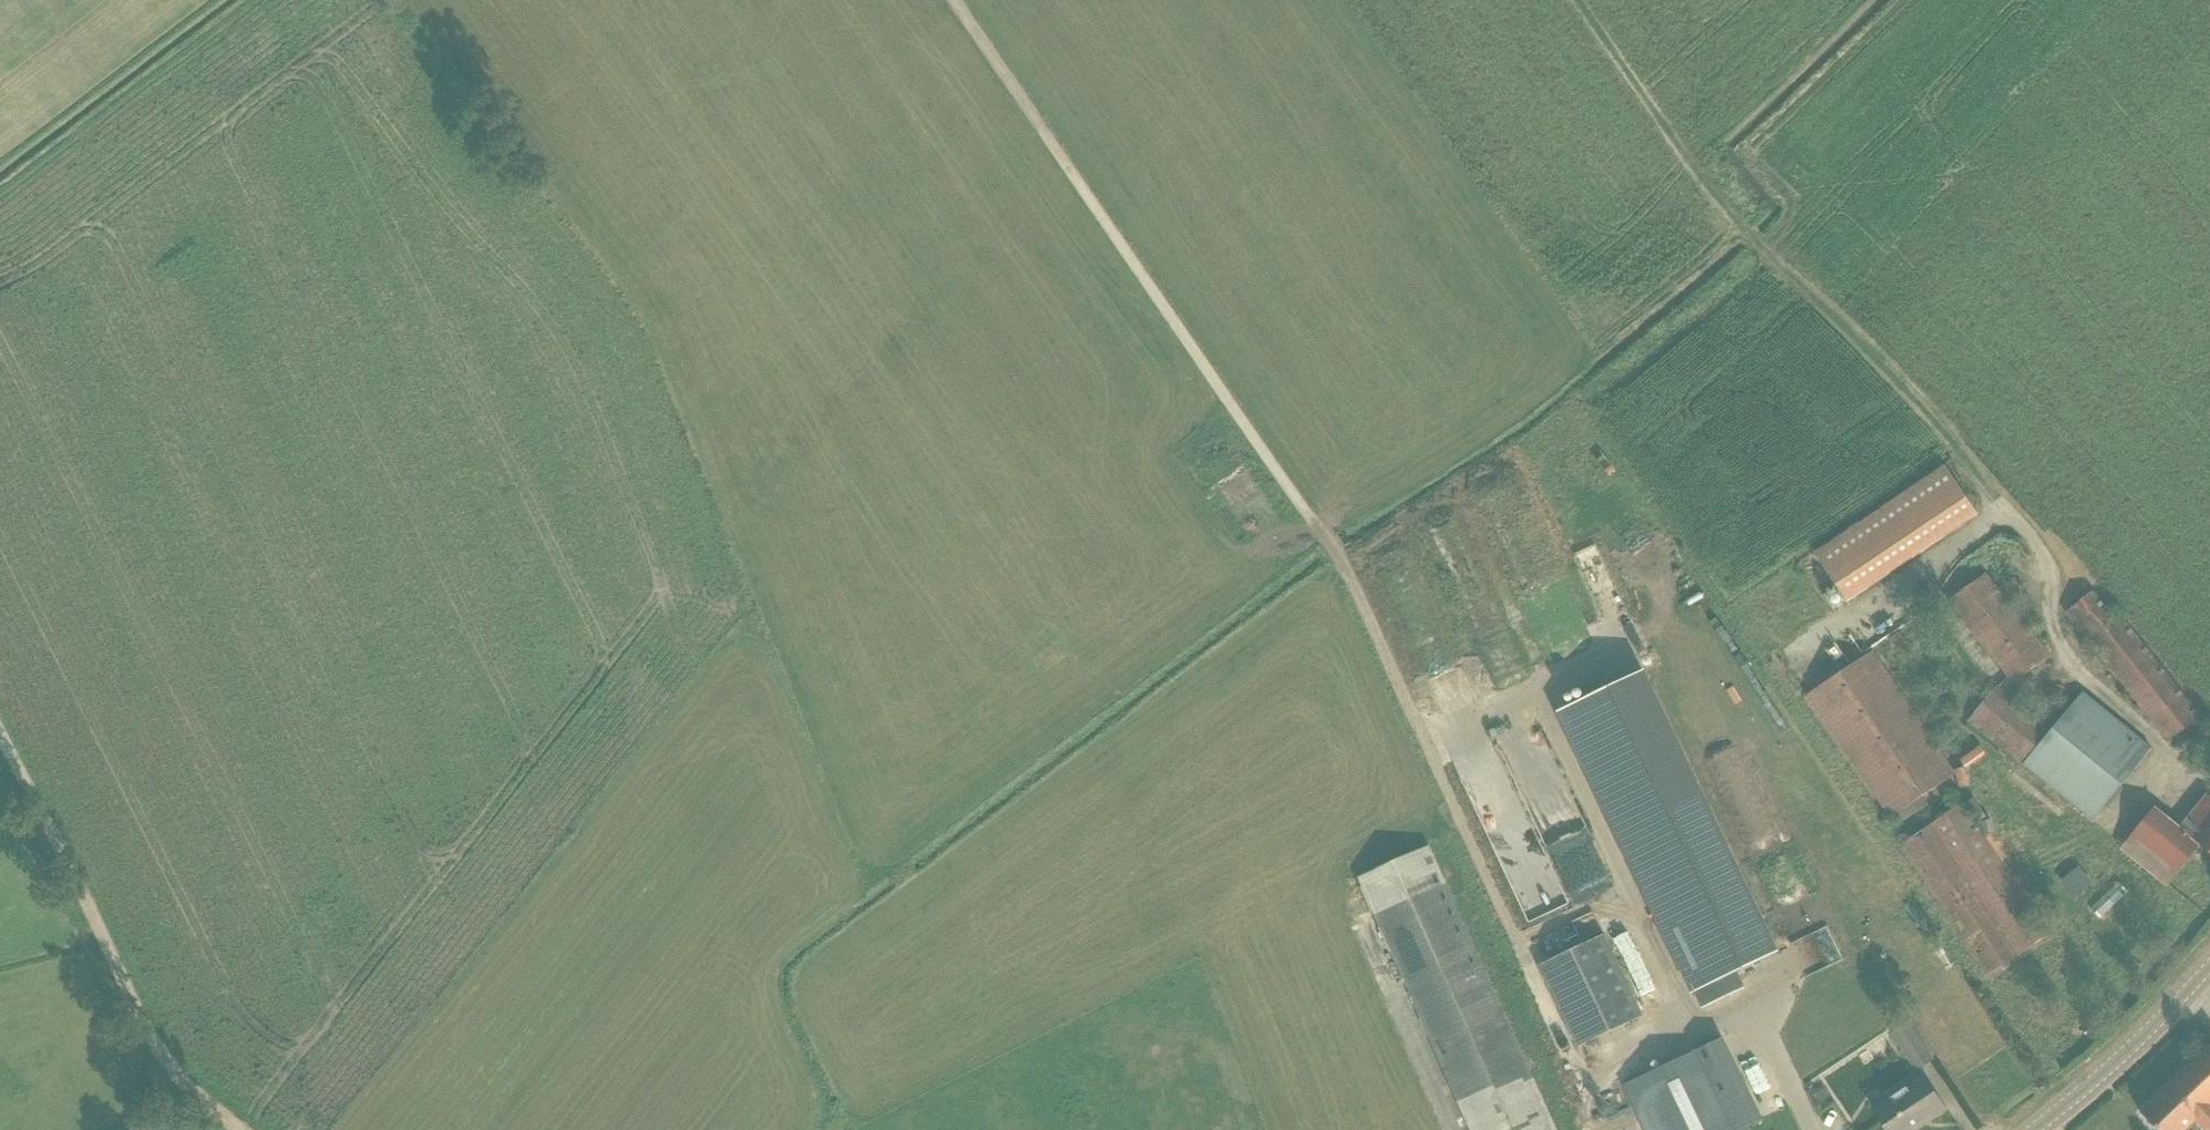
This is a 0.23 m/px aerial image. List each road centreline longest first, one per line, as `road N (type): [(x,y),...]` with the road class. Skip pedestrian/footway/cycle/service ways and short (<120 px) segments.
road 1 (track): [(0,735),(158,1046),(175,1073),(244,1129)]
road 2 (tertiary): [(2033,1129),(2209,966)]

